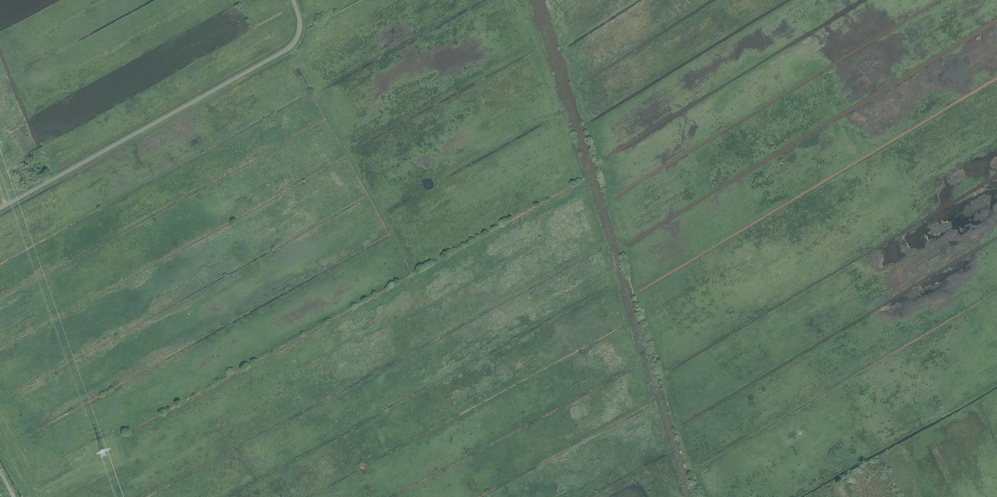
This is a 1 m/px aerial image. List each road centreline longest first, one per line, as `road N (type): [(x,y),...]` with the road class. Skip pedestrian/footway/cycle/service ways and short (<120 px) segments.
road 1 (unclassified): [(0,208),(285,50),(298,35),(293,0)]

